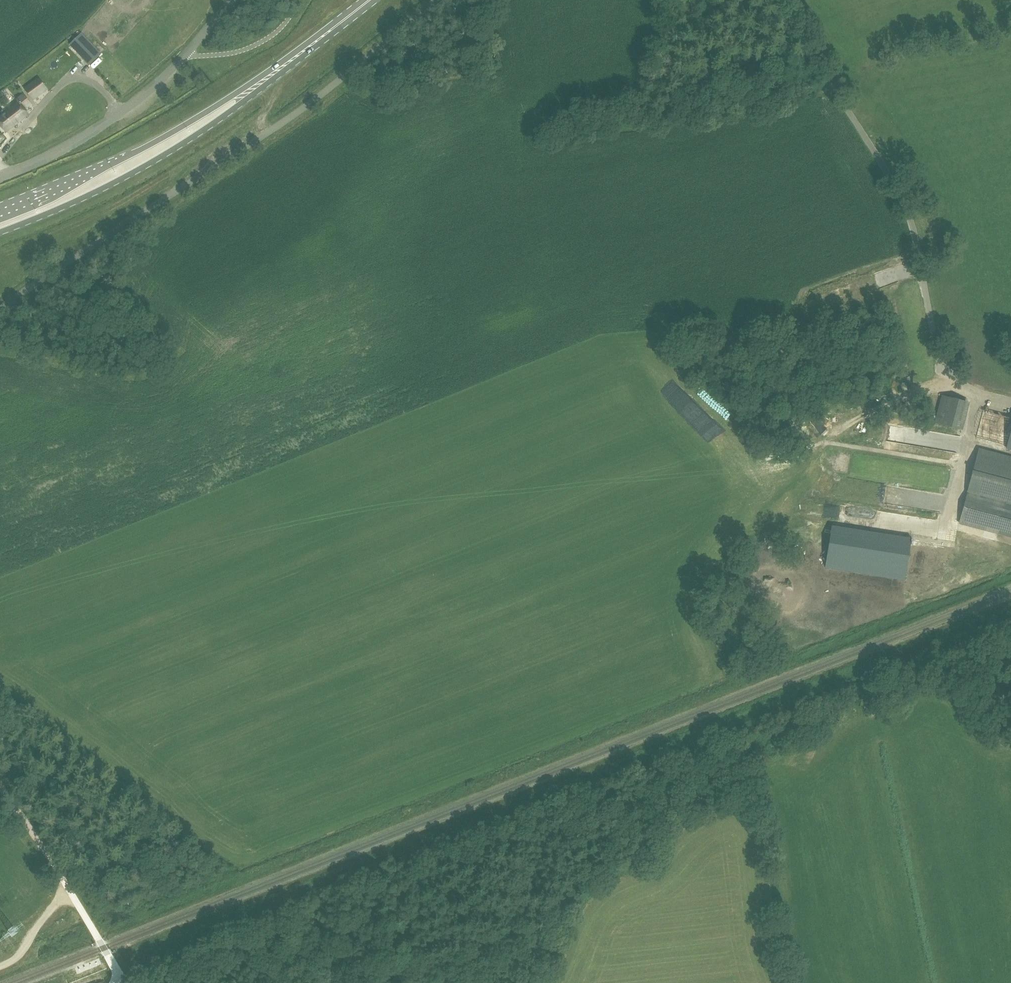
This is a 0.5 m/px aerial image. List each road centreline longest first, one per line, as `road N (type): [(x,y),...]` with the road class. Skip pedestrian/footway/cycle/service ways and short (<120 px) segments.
road 1 (unclassified): [(436,0),(305,108),(0,312)]
road 2 (unclassified): [(1010,401),(966,387),(944,364),(895,185),(769,0)]
road 3 (primary): [(0,232),(147,165),(313,44)]
road 4 (primary): [(313,44),(193,120),(0,213)]
road 5 (unclassified): [(0,177),(121,112),(188,54),(230,0)]
road 6 (unclassified): [(115,982),(115,967),(70,889),(0,786)]

